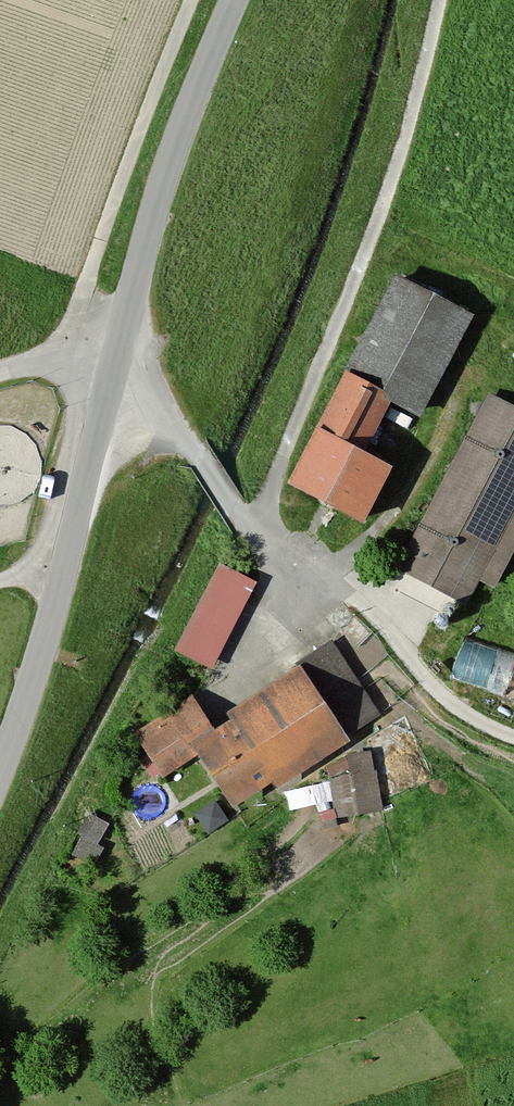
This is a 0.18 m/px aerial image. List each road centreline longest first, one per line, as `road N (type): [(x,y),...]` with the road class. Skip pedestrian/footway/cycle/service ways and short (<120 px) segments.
road 1 (tertiary): [(0,770),(54,606),(163,179),(234,0)]
road 2 (track): [(255,530),(392,178),(440,0)]
road 3 (track): [(255,530),(117,346),(0,375)]
road 4 (track): [(513,737),(450,702),(350,596),(255,530)]

